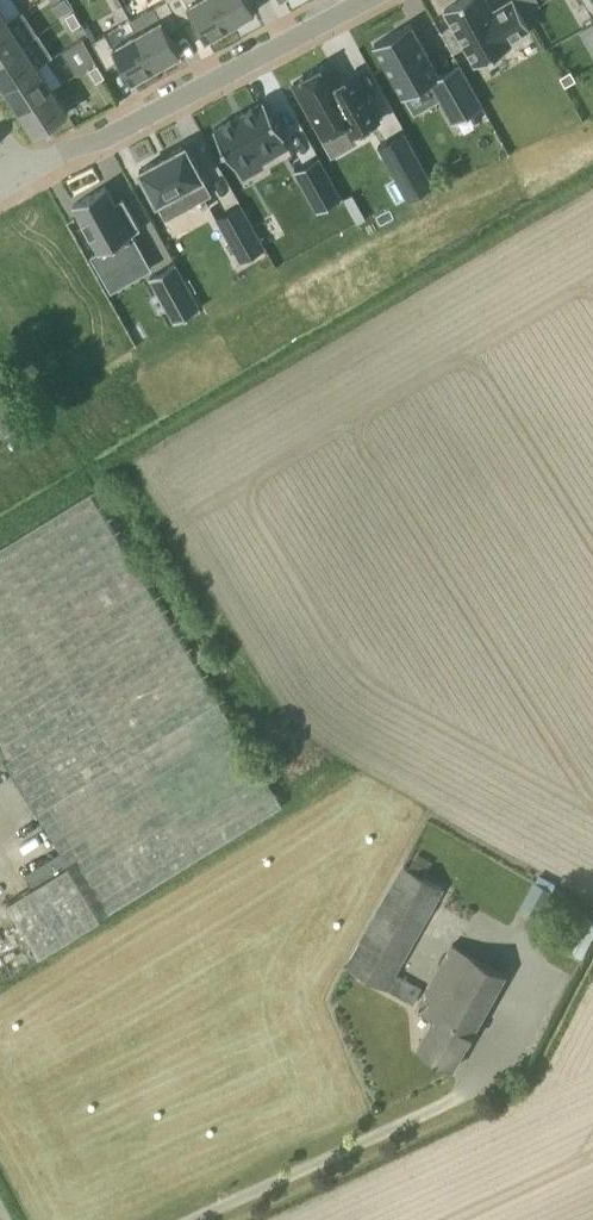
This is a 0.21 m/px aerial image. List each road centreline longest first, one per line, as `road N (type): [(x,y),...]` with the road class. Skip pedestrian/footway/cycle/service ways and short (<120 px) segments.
road 1 (residential): [(375,0),(22,173)]

